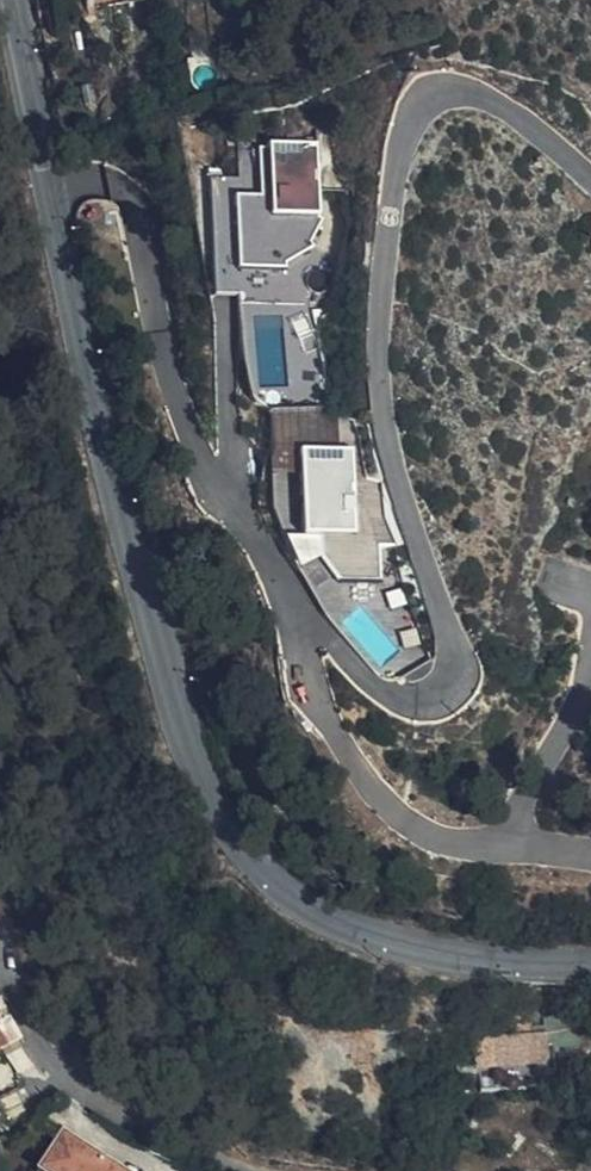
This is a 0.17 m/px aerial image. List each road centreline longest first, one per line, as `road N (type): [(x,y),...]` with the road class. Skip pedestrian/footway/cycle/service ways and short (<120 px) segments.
road 1 (residential): [(47,189),(118,183),(140,216),(180,407),(214,488),(370,683),(396,702),(426,703),(458,662),(395,468),(378,363),(404,125),(419,101),(475,91),(590,179)]
road 2 (tertiary): [(47,189),(128,555),(202,775),(246,851),(303,903),(359,929),(459,958),(590,963)]
road 3 (residential): [(0,943),(91,1088),(132,1124),(233,1170)]
road 4 (tertiary): [(7,0),(47,189)]

